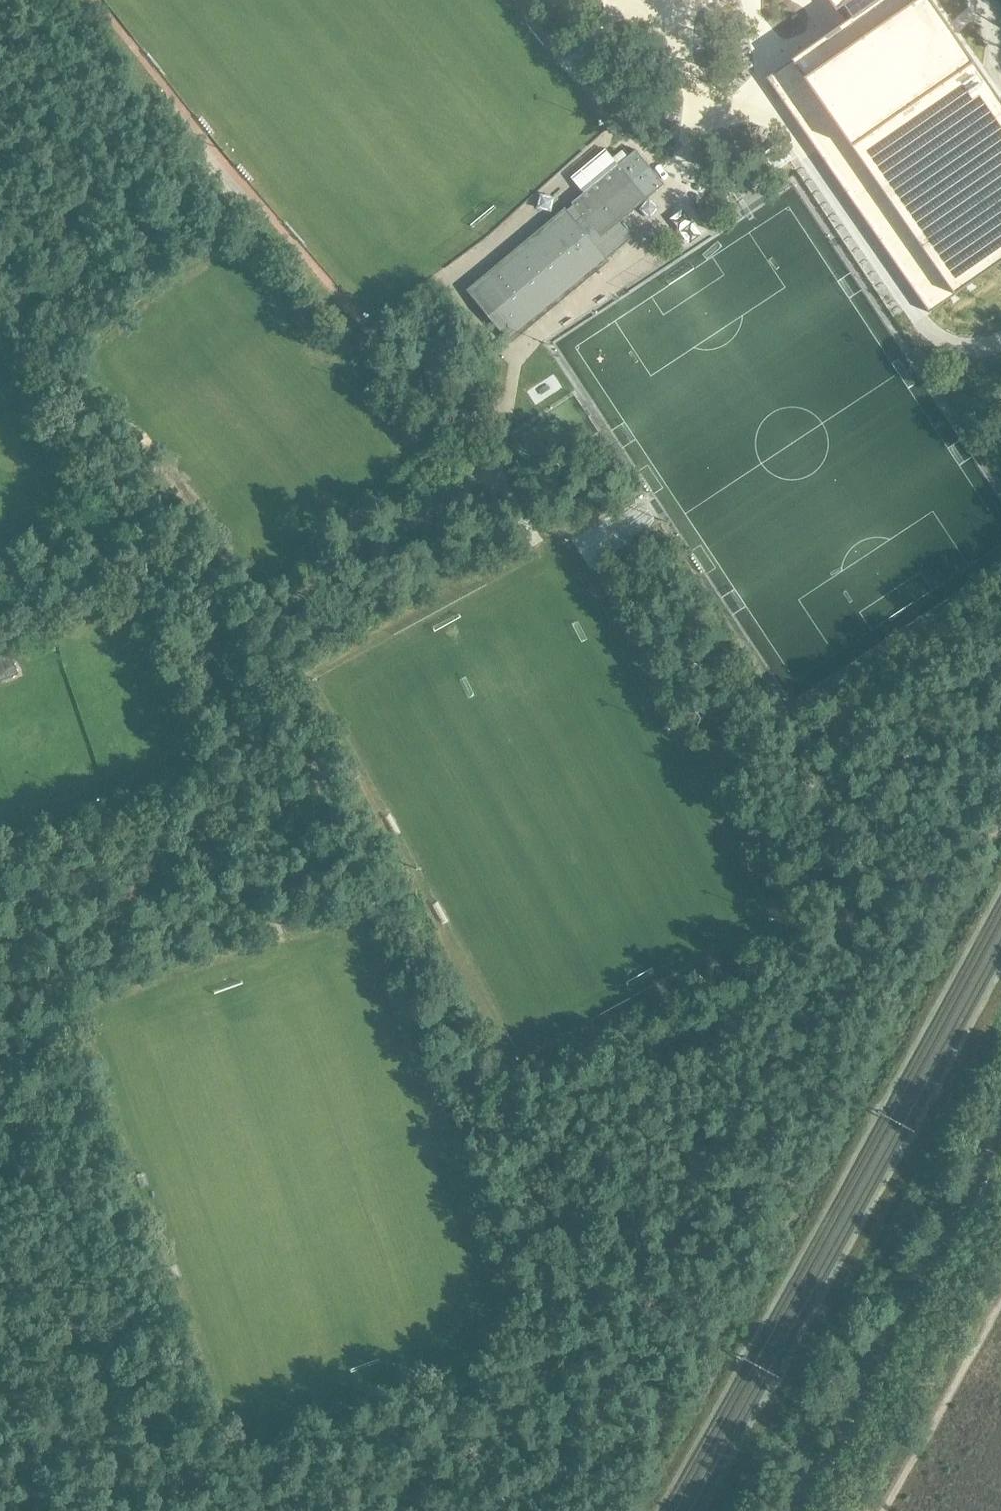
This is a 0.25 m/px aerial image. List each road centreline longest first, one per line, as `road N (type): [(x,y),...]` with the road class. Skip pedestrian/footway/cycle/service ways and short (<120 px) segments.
road 1 (track): [(1000,1294),(885,1510)]

